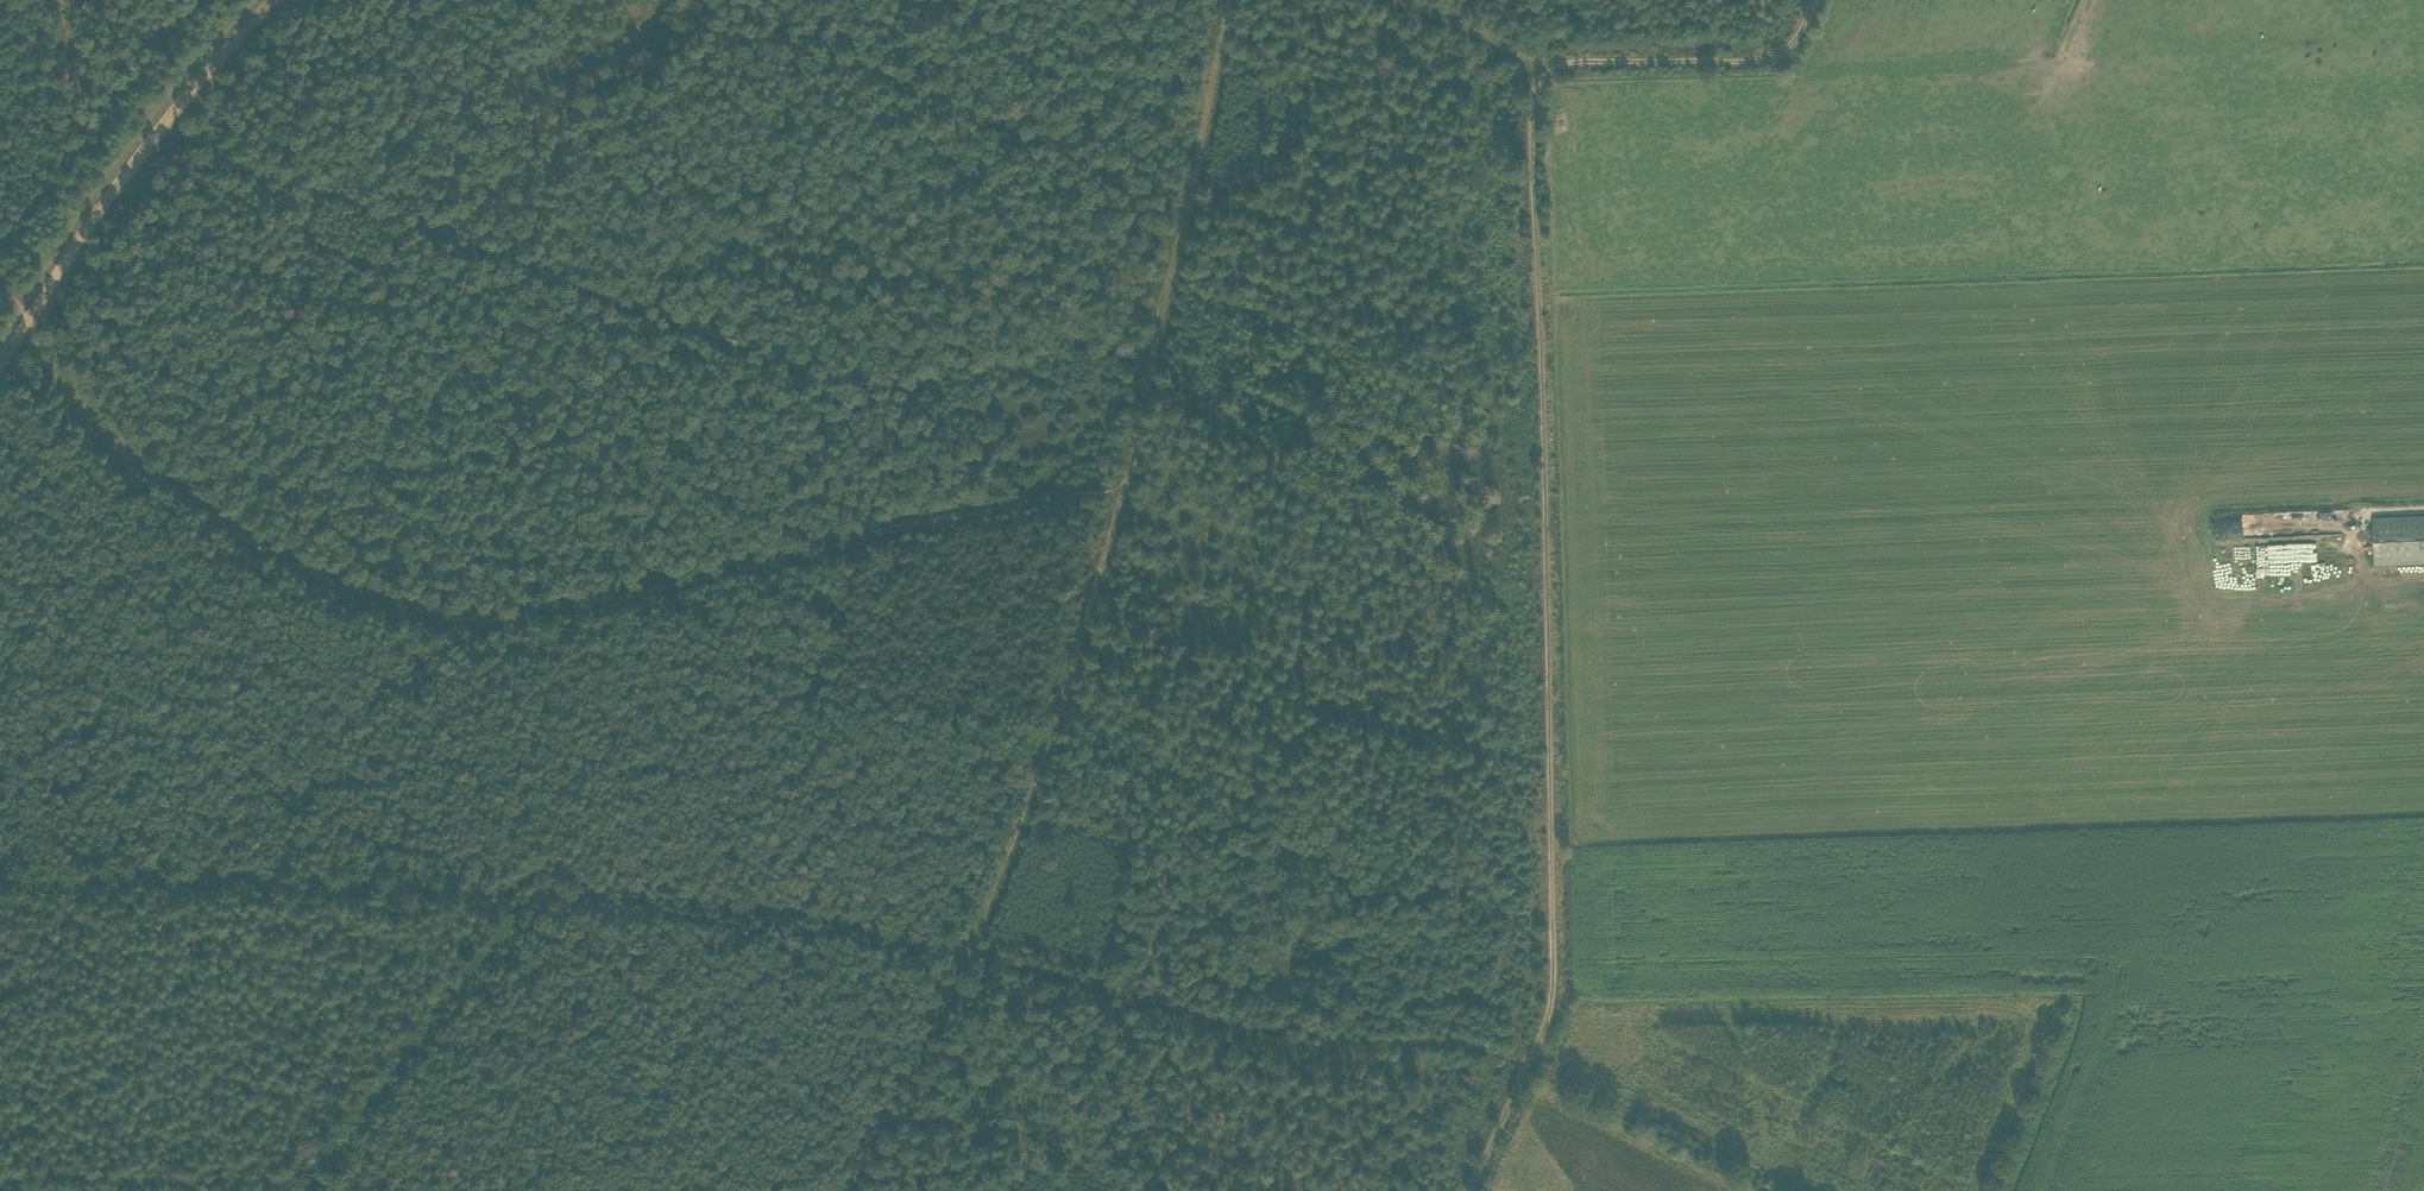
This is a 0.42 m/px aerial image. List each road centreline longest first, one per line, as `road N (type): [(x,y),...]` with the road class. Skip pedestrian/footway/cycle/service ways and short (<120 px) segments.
road 1 (track): [(1804,0),(1780,55),(1559,64),(1540,89),(1553,989),(1535,1051),(1468,1190)]
road 2 (track): [(1120,480),(563,609),(406,608),(275,557),(158,478),(43,357),(24,322)]
road 3 (track): [(1120,480),(1099,569),(966,950),(850,1190)]
road 4 (track): [(1529,1063),(1447,1040),(1305,1047),(966,950)]
road 5 (track): [(1232,0),(1120,480)]
road 6 (track): [(0,370),(144,147),(274,0)]
road 7 (track): [(1817,1190),(1598,1082),(1576,1061),(1535,1051)]
road 8 (track): [(1521,0),(1500,43),(1409,0)]

